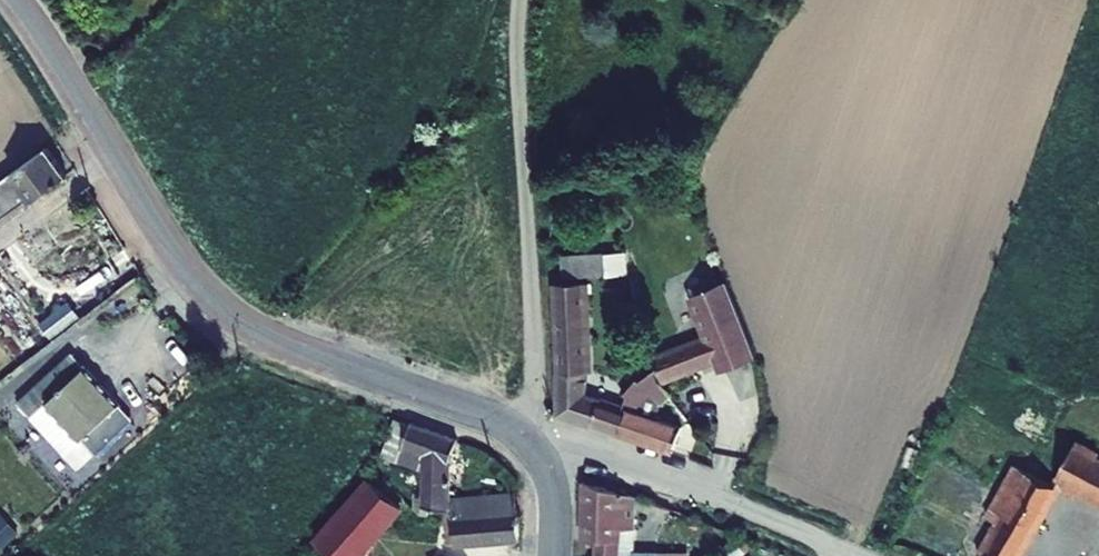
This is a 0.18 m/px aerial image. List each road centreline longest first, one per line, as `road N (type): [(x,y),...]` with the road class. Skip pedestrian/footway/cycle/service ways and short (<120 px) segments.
road 1 (tertiary): [(12,0),(211,301),(269,338),(480,414),(518,436)]
road 2 (track): [(519,0),(532,383),(518,436)]
road 3 (residential): [(518,436),(641,466),(861,555)]
road 4 (tertiary): [(518,436),(548,481),(554,555)]

